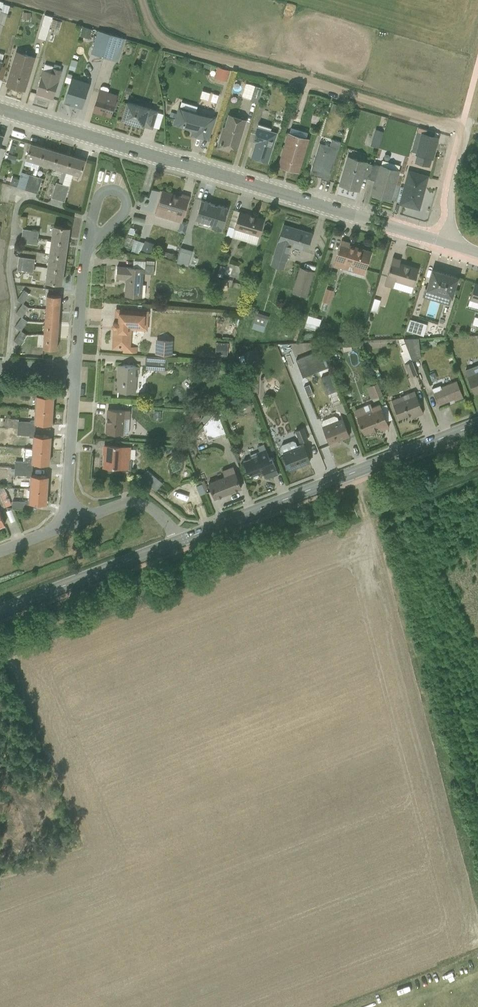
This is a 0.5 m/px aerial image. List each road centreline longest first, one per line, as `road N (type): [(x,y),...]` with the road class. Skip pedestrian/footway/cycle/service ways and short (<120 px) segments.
road 1 (tertiary): [(0,109),(446,243)]
road 2 (track): [(141,0),(153,29),(169,42),(464,131)]
road 3 (secondary): [(477,424),(179,541)]
road 4 (secondary): [(179,541),(0,611)]
road 5 (residential): [(74,523),(75,370)]
road 6 (residential): [(75,370),(87,245)]
road 7 (residential): [(74,523),(133,501),(162,518),(179,541)]
road 8 (residential): [(87,245),(100,192),(110,189),(126,205),(107,229)]

